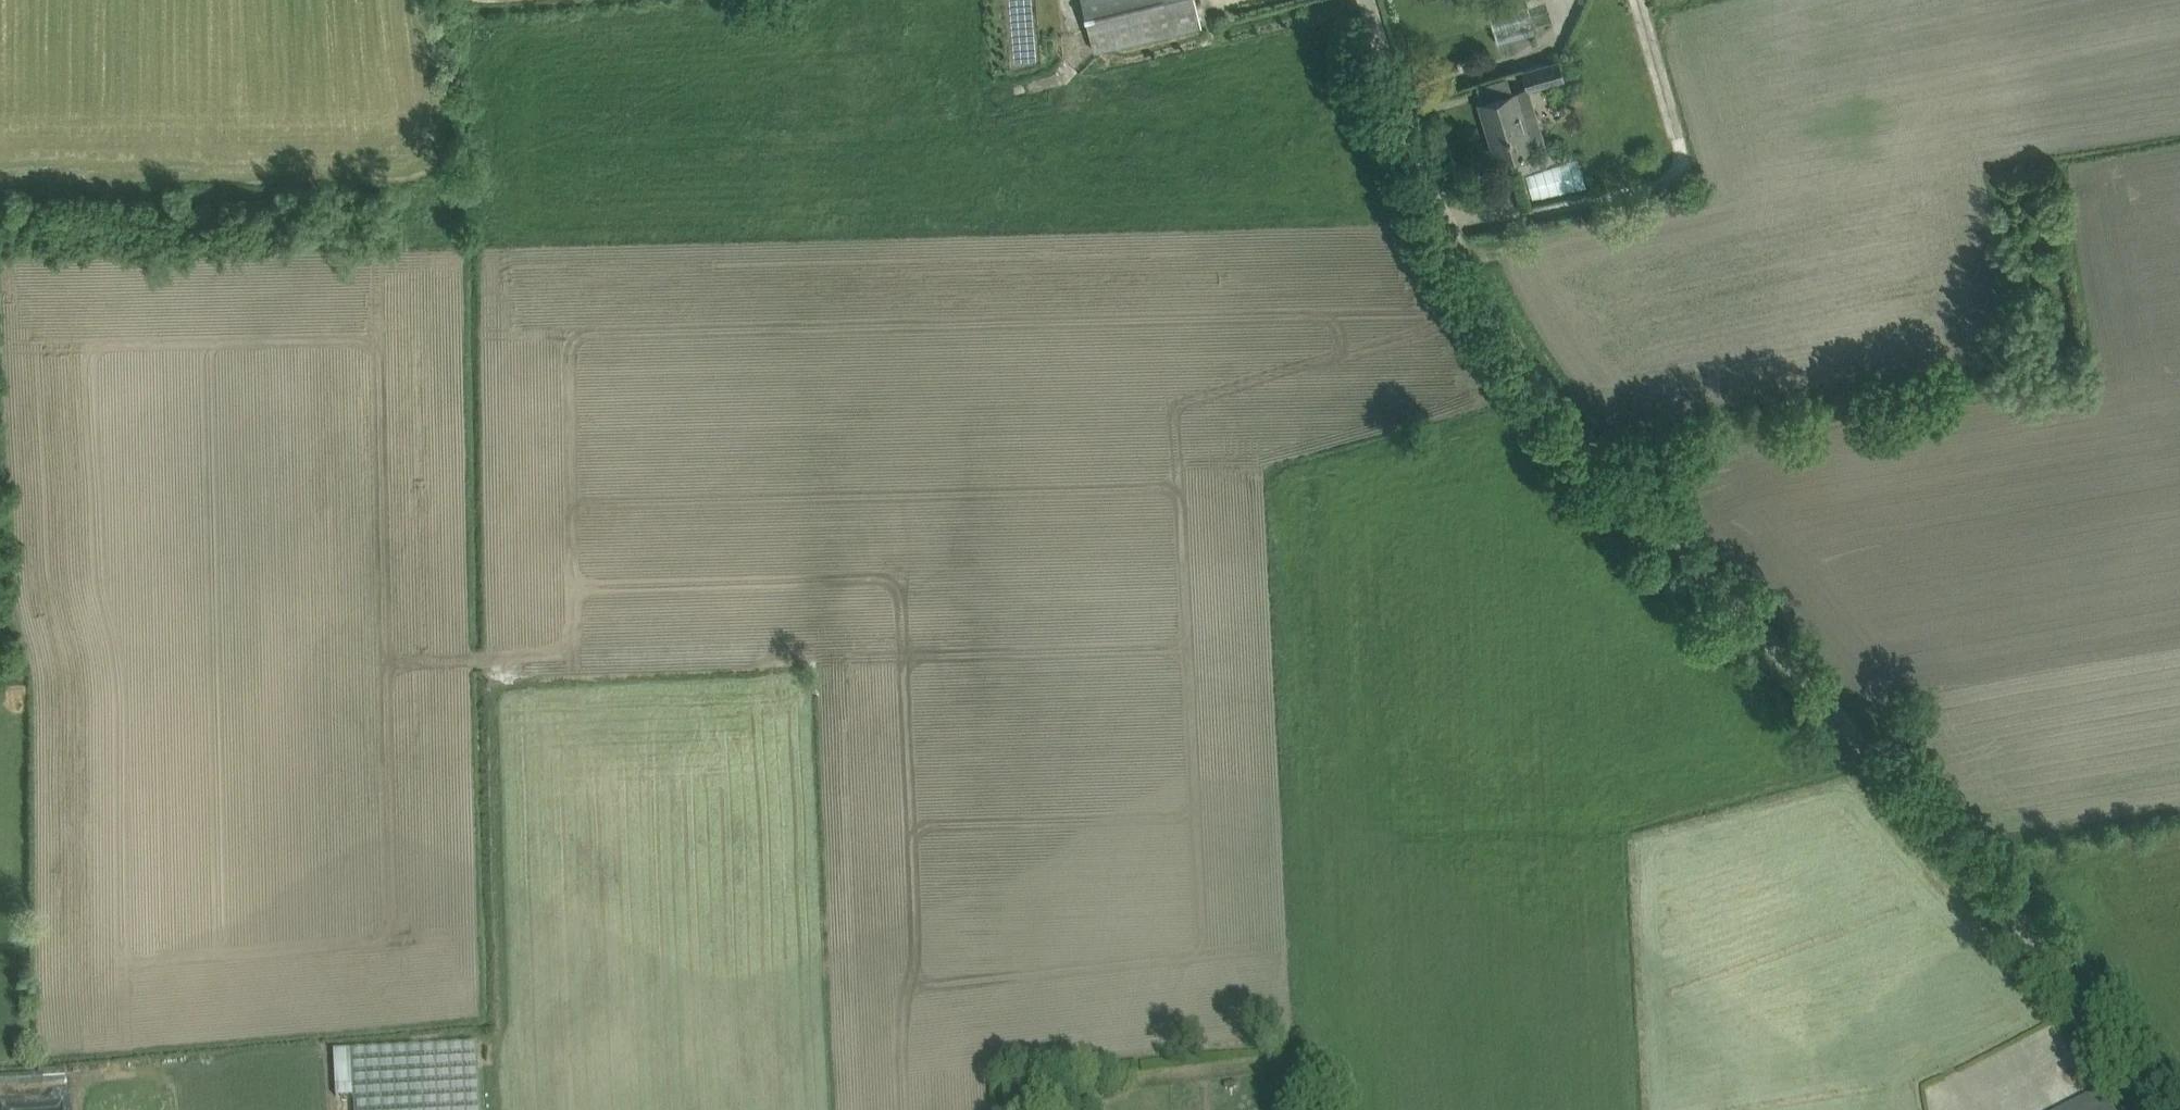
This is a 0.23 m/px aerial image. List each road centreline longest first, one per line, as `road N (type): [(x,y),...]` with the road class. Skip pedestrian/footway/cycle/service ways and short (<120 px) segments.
road 1 (unclassified): [(2149,1109),(2082,1002),(1789,666),(1577,441),(1497,334),(1453,246),(1367,0)]

